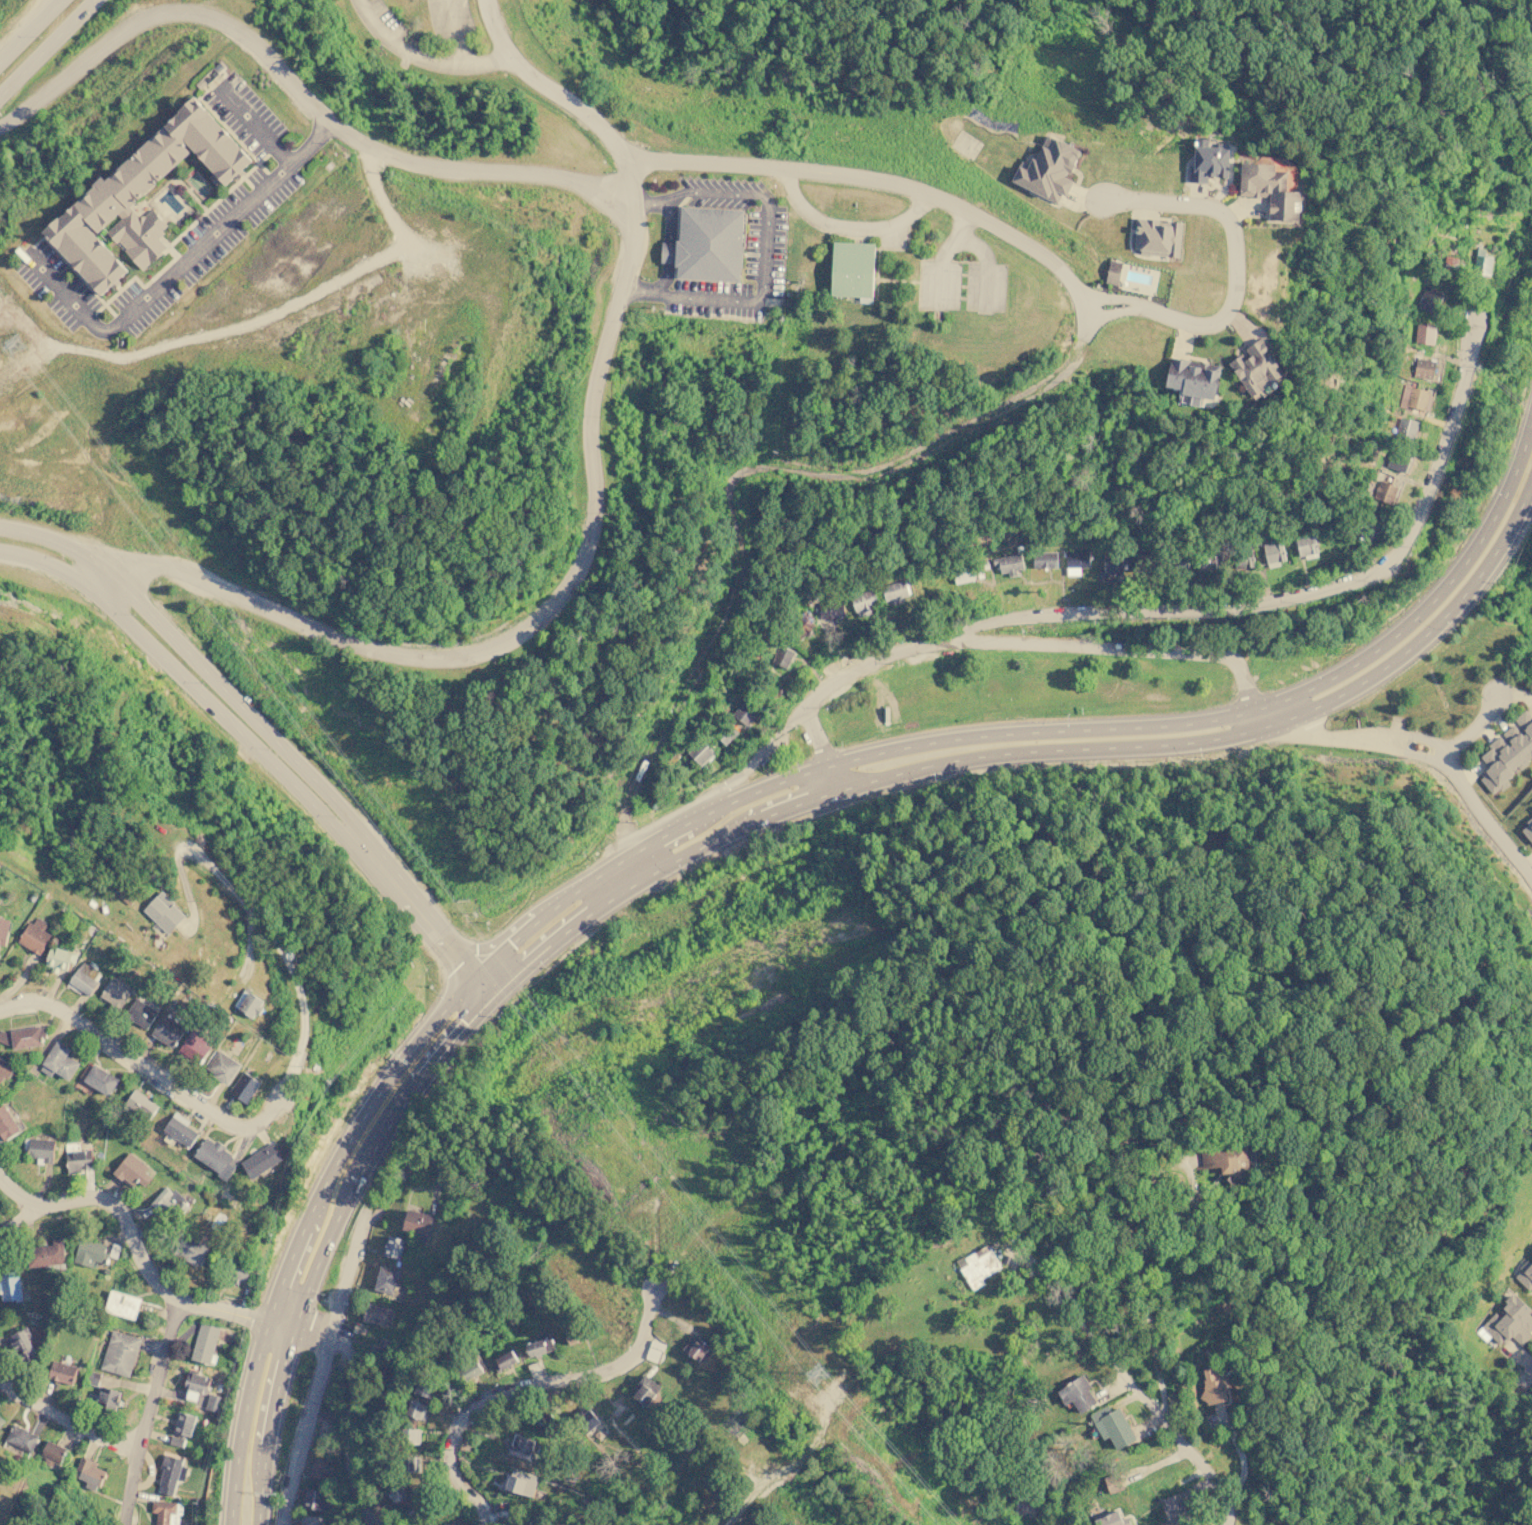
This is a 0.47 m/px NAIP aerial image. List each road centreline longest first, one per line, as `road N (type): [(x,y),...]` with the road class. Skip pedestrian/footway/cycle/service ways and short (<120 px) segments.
road 1 (secondary): [(1531,418),(1486,532),(1452,581),(1411,623),(1316,688),(1204,725),(971,740),(768,787),(576,891),(468,985)]
road 2 (secondary): [(522,970),(644,881),(770,817),(962,766),(1224,743),(1310,711),(1398,658),(1439,622),(1500,548),(1531,481)]
road 3 (residential): [(702,816),(805,709),(867,668),(1003,628),(1227,612),(1363,580),(1388,564),(1419,521),(1443,457),(1474,319)]
road 4 (residential): [(81,583),(99,569),(152,564),(400,655),(443,659),(515,638),(574,576),(592,523),(593,389),(633,242),(635,202),(622,158)]
road 5 (residential): [(0,550),(37,558),(95,594),(340,836),(364,847),(281,747),(99,569),(36,534),(0,528)]
road 6 (track): [(626,835),(628,794),(742,584),(730,486),(759,470),(883,473),(1056,378),(1083,340)]
road 7 (residential): [(485,0),(515,62),(589,116),(622,158),(797,170),(924,192),(1052,260),(1080,300),(1083,340)]
road 8 (residential): [(0,1009),(33,1002),(60,1008),(235,1124),(265,1117),(299,1058),(305,1029),(295,977),(237,895),(191,850),(176,857),(193,909),(185,927)]
road 9 (secondary): [(432,1025),(343,1151),(294,1249),(248,1399),(232,1524)]
road 10 (residential): [(0,128),(113,39),(173,11),(199,11),(237,27),(330,125)]
road 11 (residential): [(482,1524),(450,1460),(467,1407),(490,1394),(614,1368),(644,1330),(651,1289)]
road 12 (residential): [(939,644),(1220,656),(1240,668),(1257,712)]
road 13 (residential): [(1257,712),(1314,737),(1392,740),(1445,761),(1531,881)]
road 14 (secondary): [(295,1324),(376,1144),(461,1031)]
road 15 (residential): [(0,1180),(32,1205),(86,1198),(117,1207),(161,1287),(268,1323)]
road 16 (residential): [(282,1524),(367,1210)]
road 17 (residential): [(1042,1271),(1218,1483),(1231,1502),(1231,1524)]
road 18 (residential): [(635,202),(541,176),(407,163),(330,125)]
road 19 (residential): [(1146,309),(1195,326),(1227,317),(1237,297),(1234,226),(1218,210),(1106,200)]
road 20 (residential): [(295,1324),(334,1336),(346,1350),(349,1463),(358,1502),(374,1524)]
road 21 (secondary): [(259,1524),(268,1434),(295,1324)]
road 22 (residential): [(487,993),(364,847)]
road 23 (residential): [(178,1298),(136,1446)]
road 24 (residential): [(136,1446),(32,1403),(0,1378)]
road 25 (track): [(362,1221),(421,1156),(440,1165),(434,1204)]
road 26 (residential): [(0,95),(93,0)]

